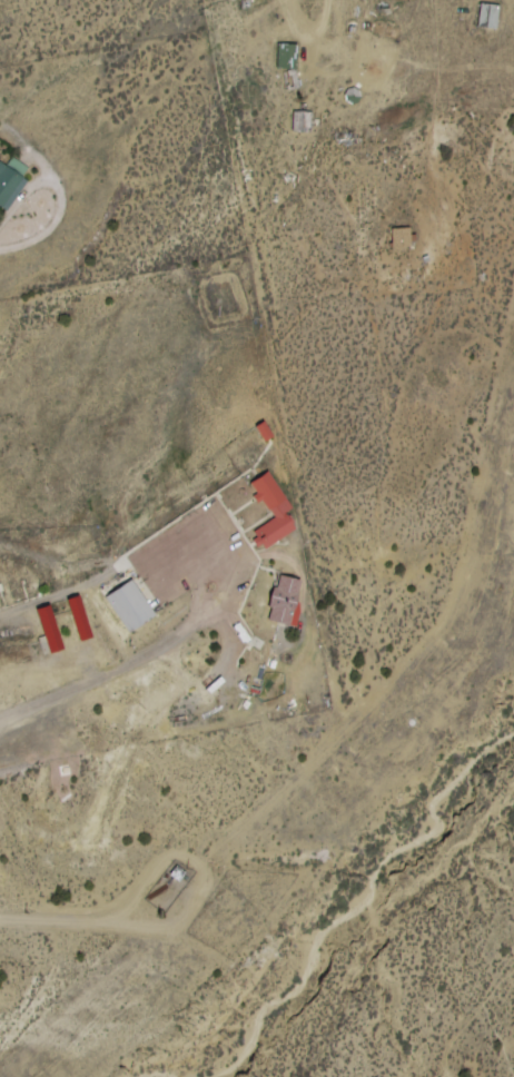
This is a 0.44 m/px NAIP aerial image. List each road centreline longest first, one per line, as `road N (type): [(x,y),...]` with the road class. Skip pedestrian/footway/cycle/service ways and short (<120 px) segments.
road 1 (track): [(0,717),(111,669),(217,609)]

